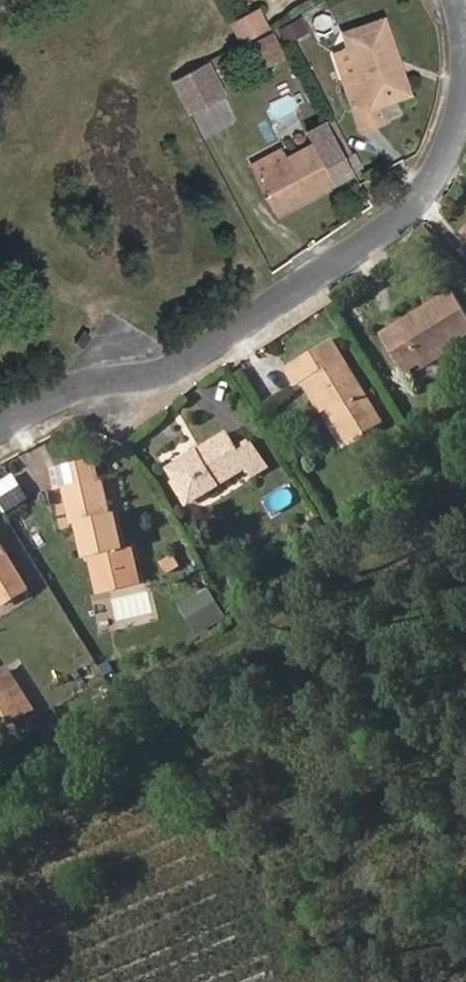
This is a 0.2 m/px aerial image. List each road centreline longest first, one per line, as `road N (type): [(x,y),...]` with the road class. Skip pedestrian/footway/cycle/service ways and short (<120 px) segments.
road 1 (residential): [(0,430),(83,386),(157,377),(193,361),(398,232),(447,154),(465,89)]
road 2 (track): [(465,524),(0,799)]

